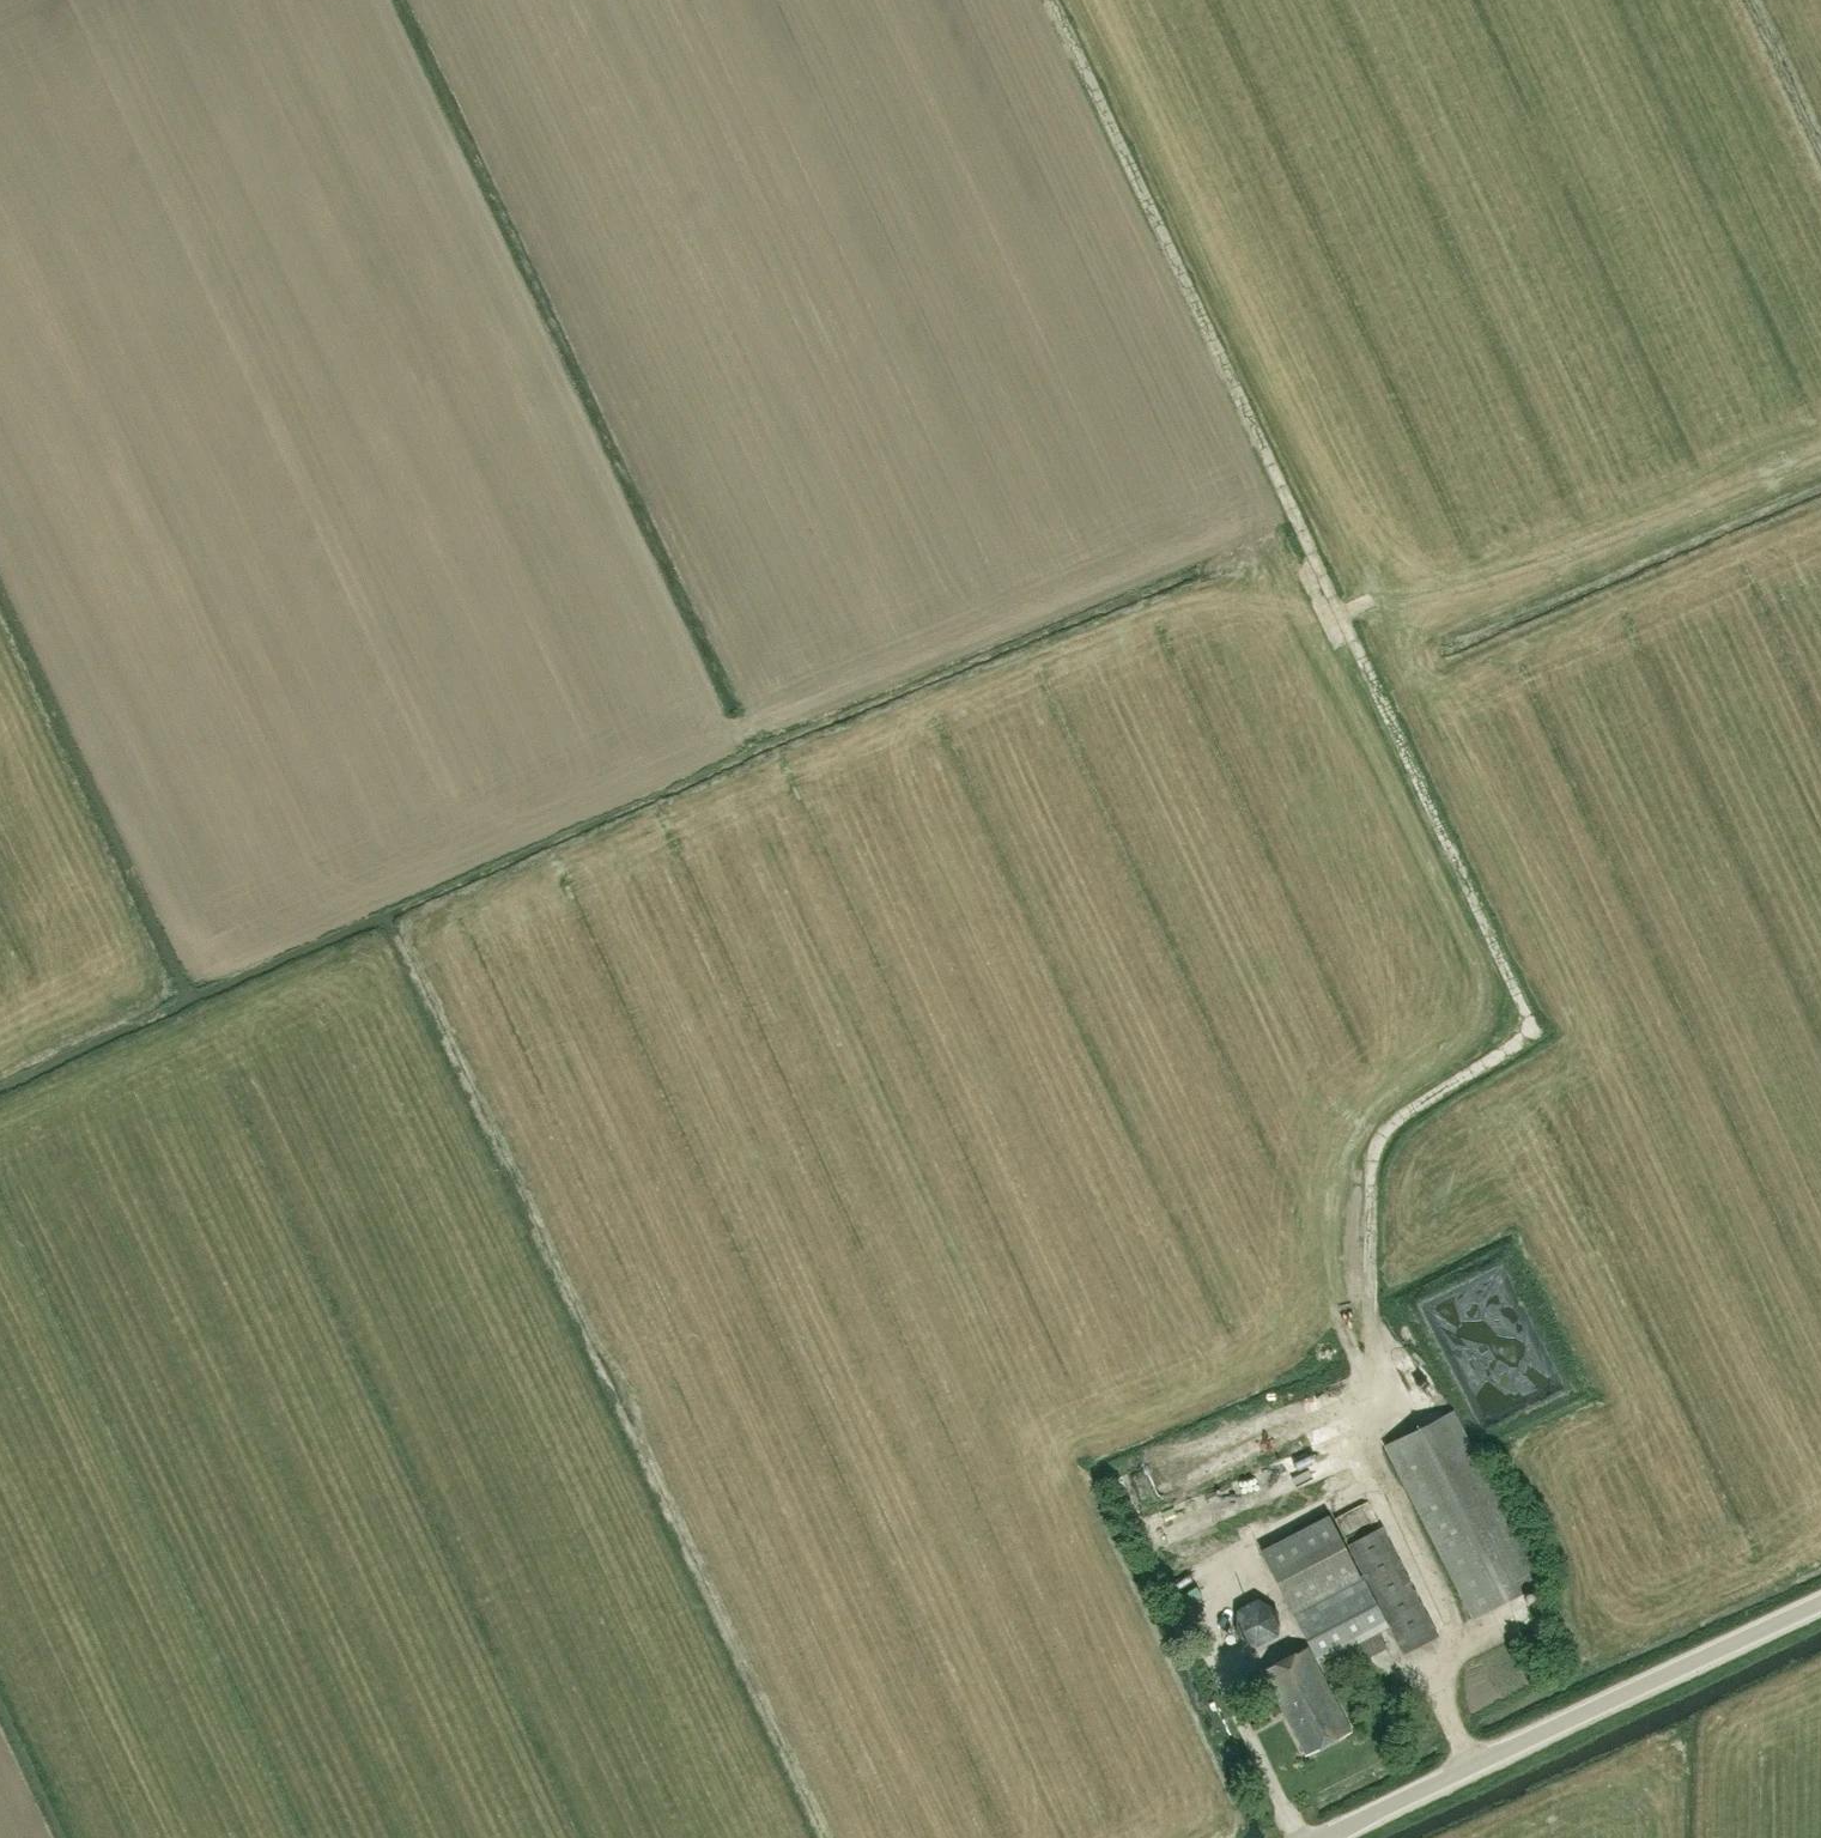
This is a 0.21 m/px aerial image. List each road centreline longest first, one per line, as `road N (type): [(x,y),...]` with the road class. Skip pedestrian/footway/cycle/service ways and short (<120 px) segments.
road 1 (tertiary): [(1322,1837),(1820,1605)]

